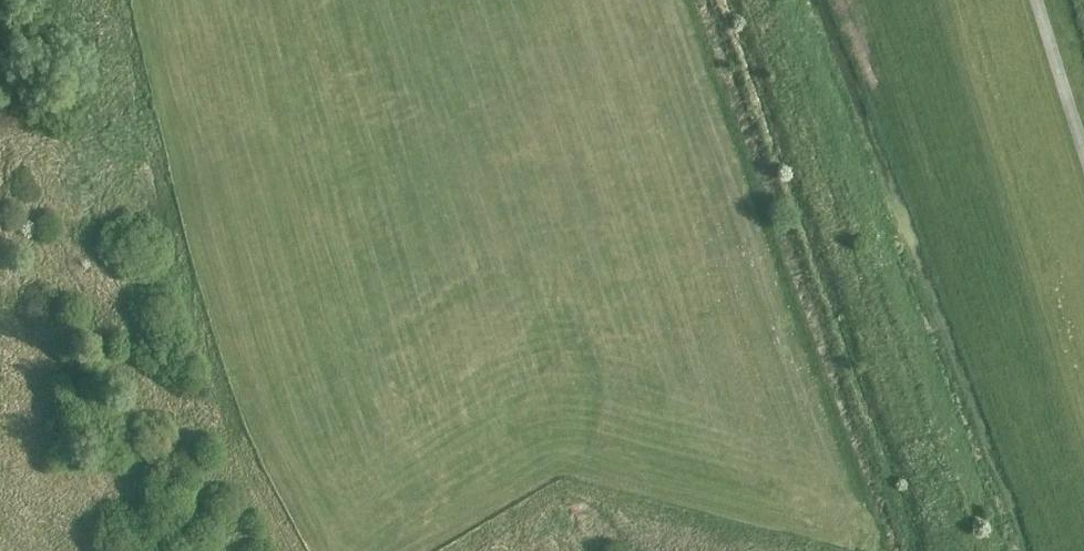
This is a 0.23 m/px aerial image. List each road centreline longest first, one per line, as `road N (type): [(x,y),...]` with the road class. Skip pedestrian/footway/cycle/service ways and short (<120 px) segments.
road 1 (track): [(1083,161),(1036,0)]

